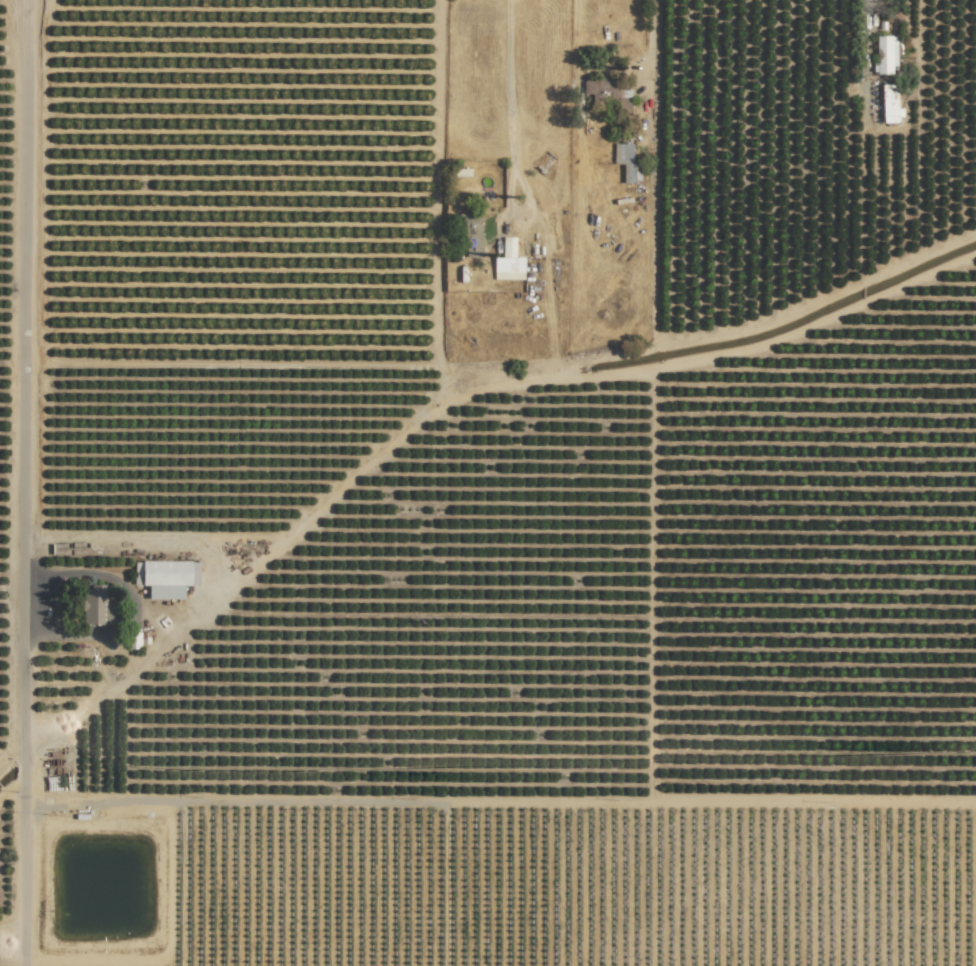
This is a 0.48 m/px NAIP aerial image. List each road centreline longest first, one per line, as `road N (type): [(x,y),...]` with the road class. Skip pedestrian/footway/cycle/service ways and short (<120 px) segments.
road 1 (residential): [(24,965),(27,0)]
road 2 (track): [(26,363),(439,363)]
road 3 (track): [(440,0),(439,363)]

